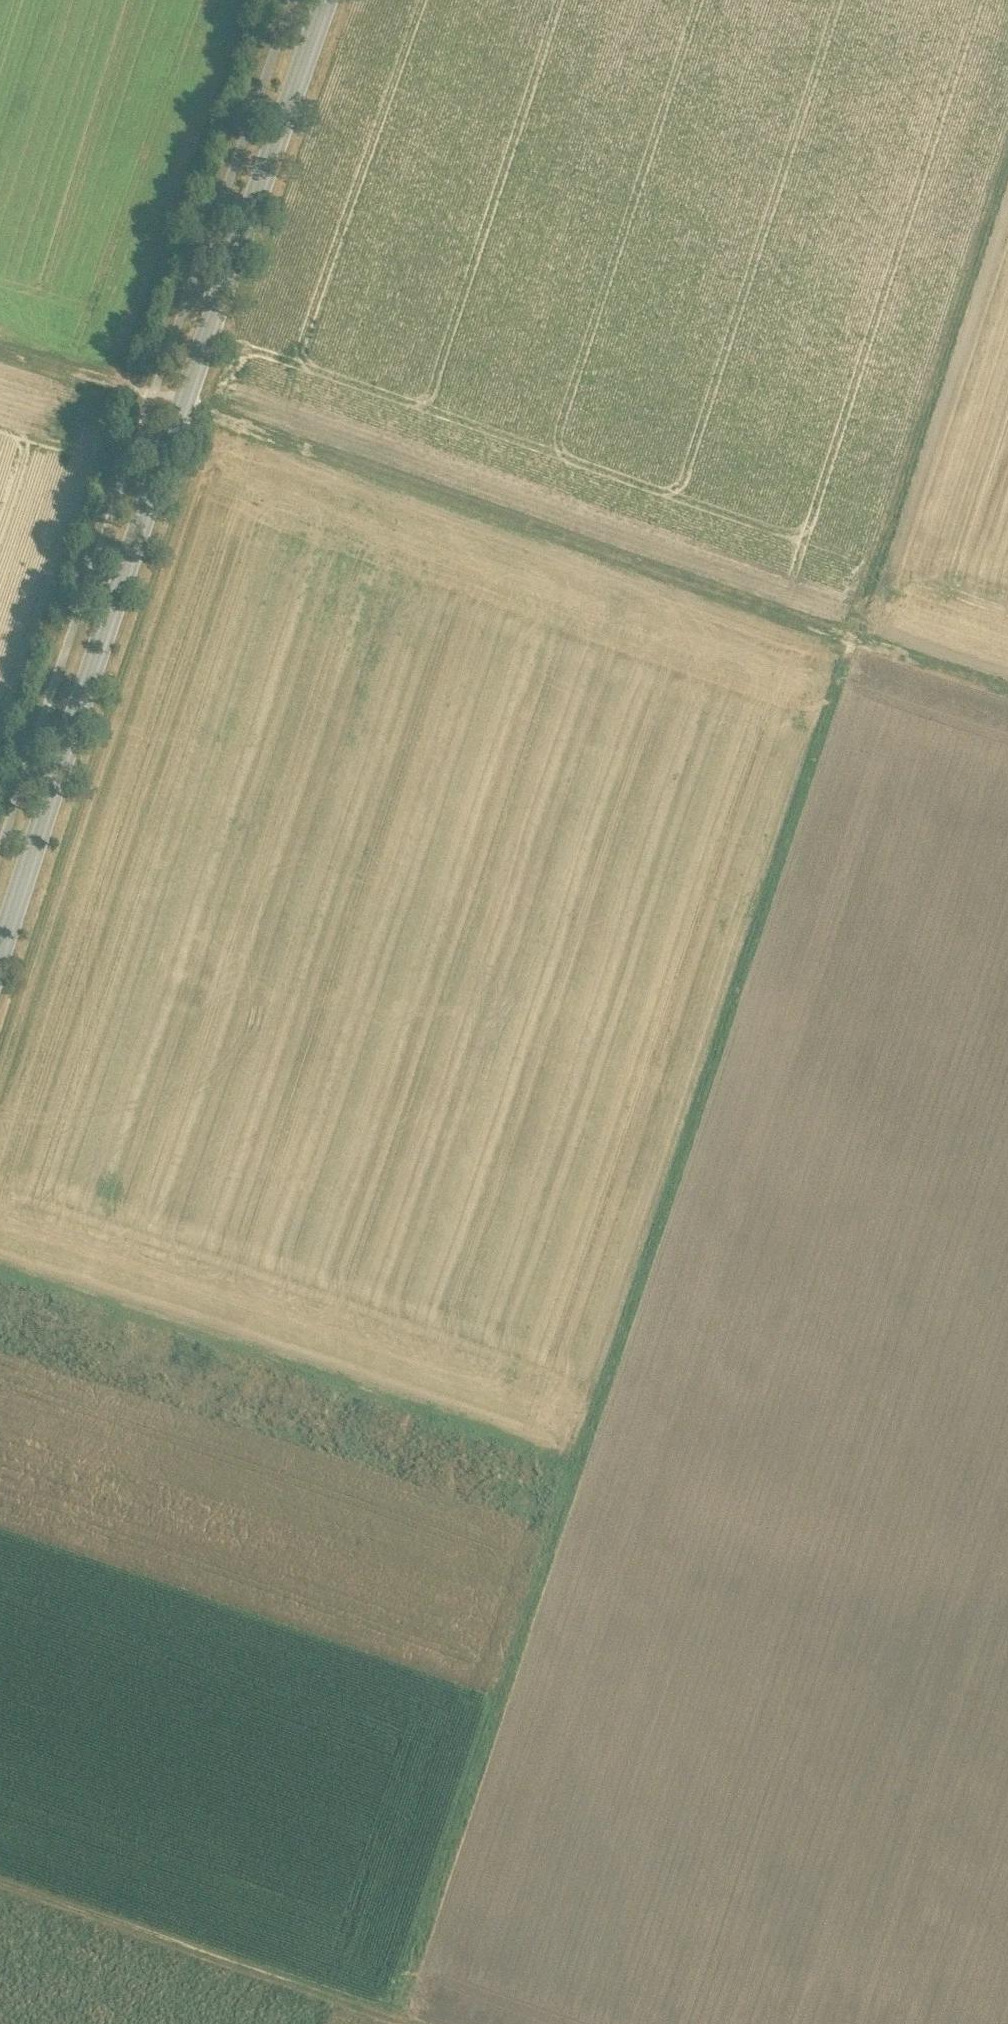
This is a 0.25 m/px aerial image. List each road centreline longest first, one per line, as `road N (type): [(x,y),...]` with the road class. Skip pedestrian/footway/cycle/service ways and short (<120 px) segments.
road 1 (track): [(1007,157),(848,639),(703,1139),(558,1593),(413,2023)]
road 2 (unclassified): [(0,958),(157,477),(328,0)]
road 3 (track): [(1007,702),(150,400)]
road 4 (track): [(365,2023),(0,1893)]
road 5 (track): [(0,356),(150,400)]

